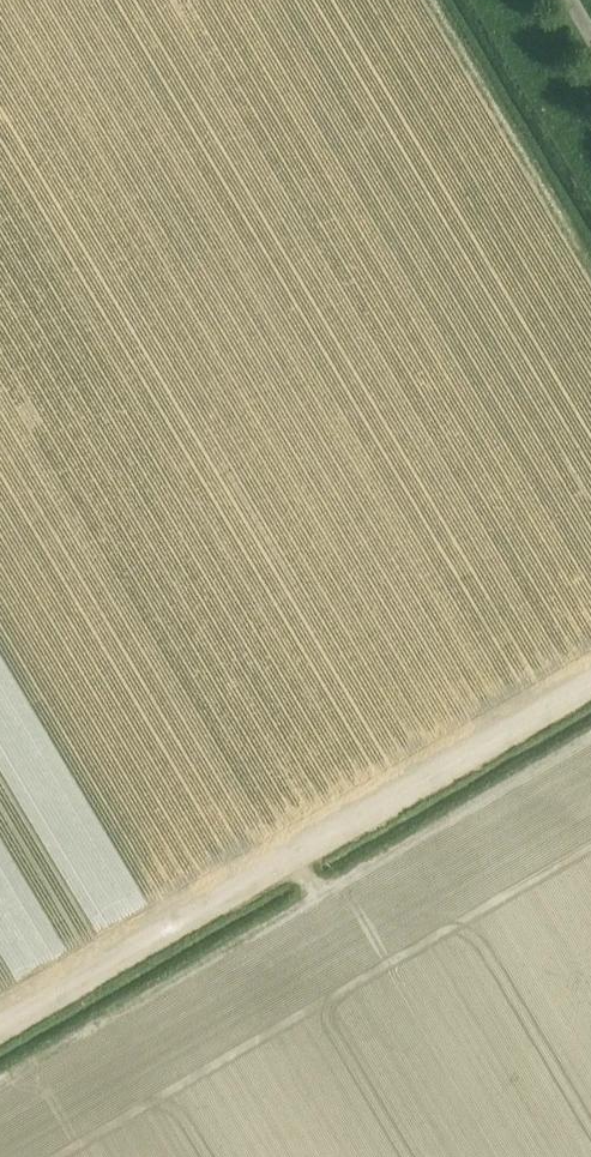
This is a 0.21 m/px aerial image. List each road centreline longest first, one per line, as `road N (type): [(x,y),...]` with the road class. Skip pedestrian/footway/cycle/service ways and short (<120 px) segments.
road 1 (unclassified): [(0,1042),(590,695)]

